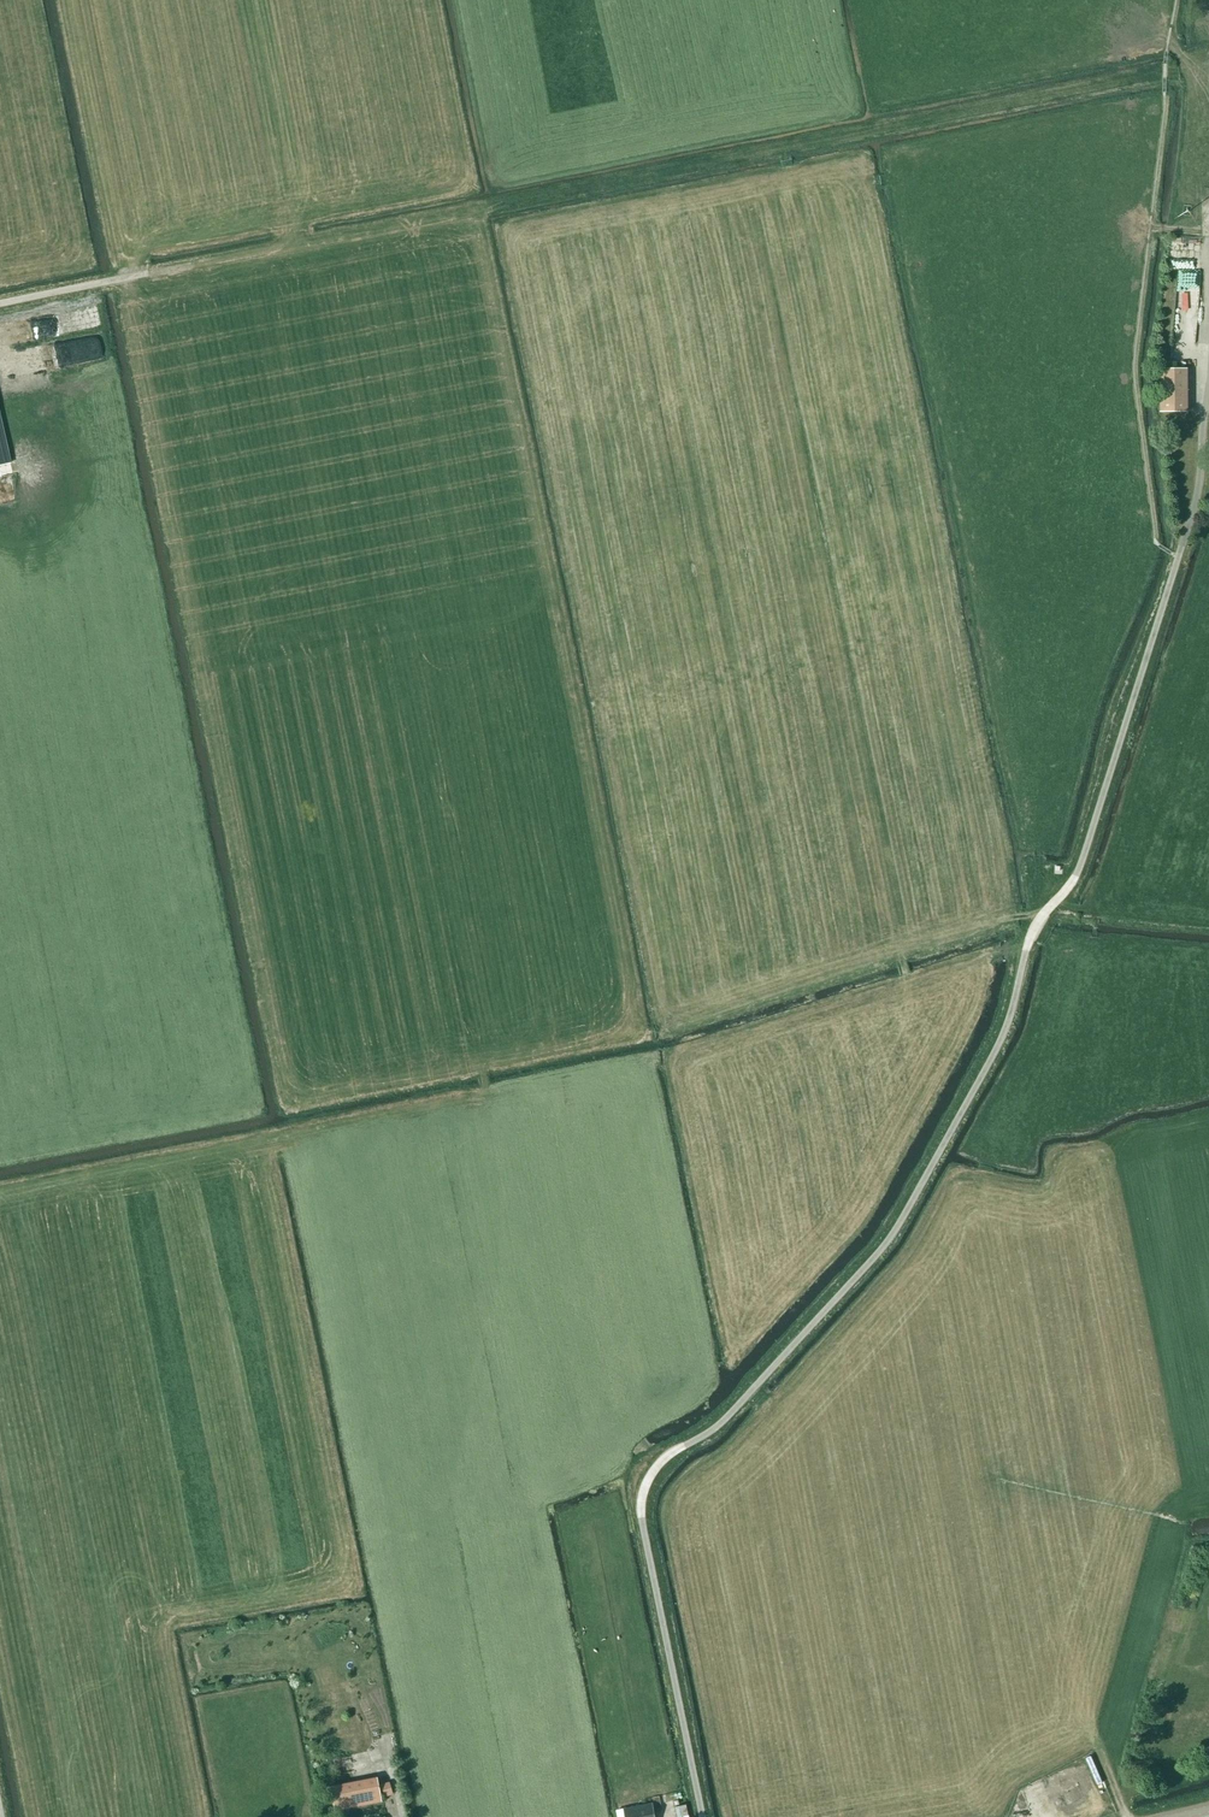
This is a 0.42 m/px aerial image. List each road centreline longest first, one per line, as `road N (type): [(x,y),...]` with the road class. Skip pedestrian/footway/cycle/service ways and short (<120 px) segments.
road 1 (unclassified): [(702,1816),(642,1524),(645,1487),(669,1454),(723,1423),(905,1216),(997,1049),(1031,932),(1076,875),(1179,557)]

